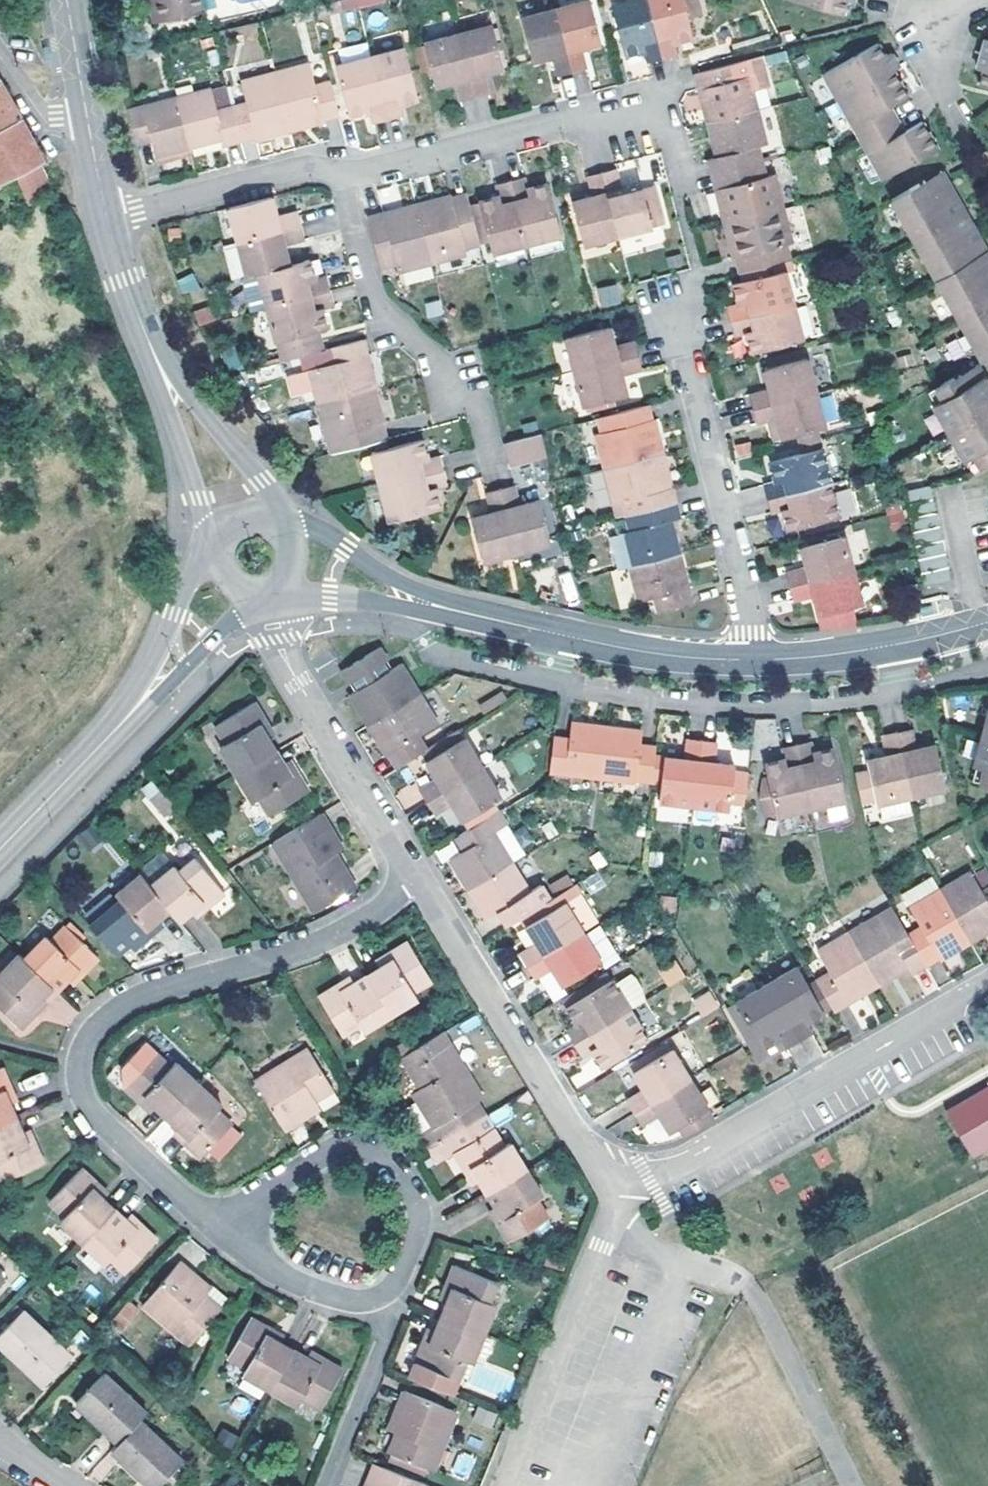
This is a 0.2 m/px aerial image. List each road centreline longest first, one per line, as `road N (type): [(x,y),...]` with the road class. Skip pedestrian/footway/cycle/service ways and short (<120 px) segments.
road 1 (residential): [(414,872),(584,1149),(622,1183),(656,1178),(987,984)]
road 2 (residential): [(414,872),(343,932),(135,996),(88,1034),(77,1067),(85,1105),(219,1225)]
road 3 (residential): [(552,681),(697,707),(805,708),(893,694),(896,644)]
road 4 (residential): [(750,661),(748,612),(675,307)]
road 5 (residential): [(381,1295),(405,1265),(418,1208),(386,1159),(371,1151),(326,1156),(219,1225)]
road 6 (residential): [(340,171),(660,95)]
road 7 (residential): [(267,593),(287,663),(414,872)]
road 8 (residential): [(340,171),(372,297),(478,414)]
road 9 (residential): [(106,219),(302,169),(340,171)]
road 10 (tertiary): [(0,848),(150,692)]
road 11 (residential): [(381,1295),(384,1335),(327,1485)]
road 12 (residential): [(563,634),(750,661)]
road 13 (tertiary): [(173,395),(106,219)]
road 14 (residential): [(219,1225),(299,1285),(349,1301),(381,1295)]
road 15 (residential): [(417,601),(421,638),(437,658),(552,681)]
road 16 (tertiary): [(273,522),(262,481),(199,411),(173,395)]
road 17 (tertiary): [(173,395),(198,499),(218,541)]
road 18 (tertiary): [(215,561),(181,592),(150,692)]
road 19 (residential): [(417,601),(563,634)]
road 20 (residential): [(402,598),(329,533),(278,524)]
road 21 (residential): [(750,661),(896,644)]
road 22 (tertiary): [(150,692),(254,595)]
road 23 (residential): [(278,587),(402,598)]

